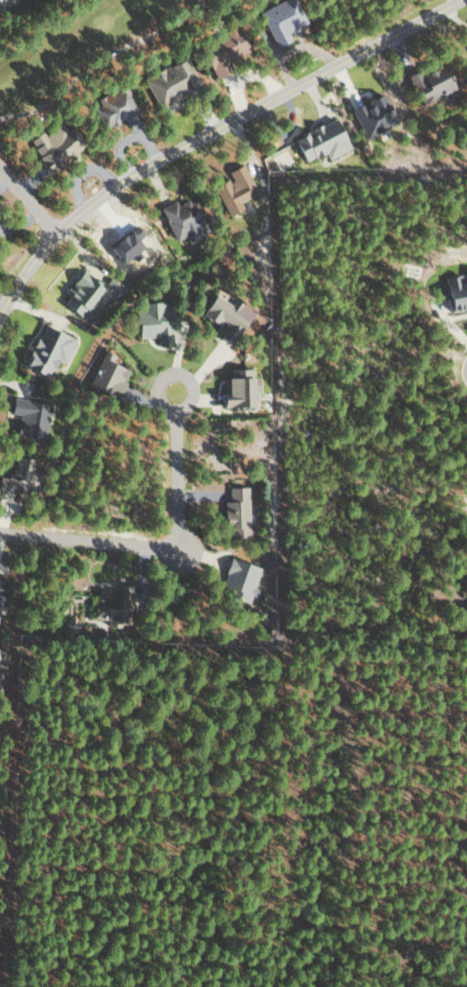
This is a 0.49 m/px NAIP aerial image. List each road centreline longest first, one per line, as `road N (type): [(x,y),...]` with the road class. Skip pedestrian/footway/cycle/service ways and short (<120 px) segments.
road 1 (residential): [(465,0),(102,193),(37,252),(0,311)]
road 2 (residential): [(0,535),(167,551),(176,413)]

